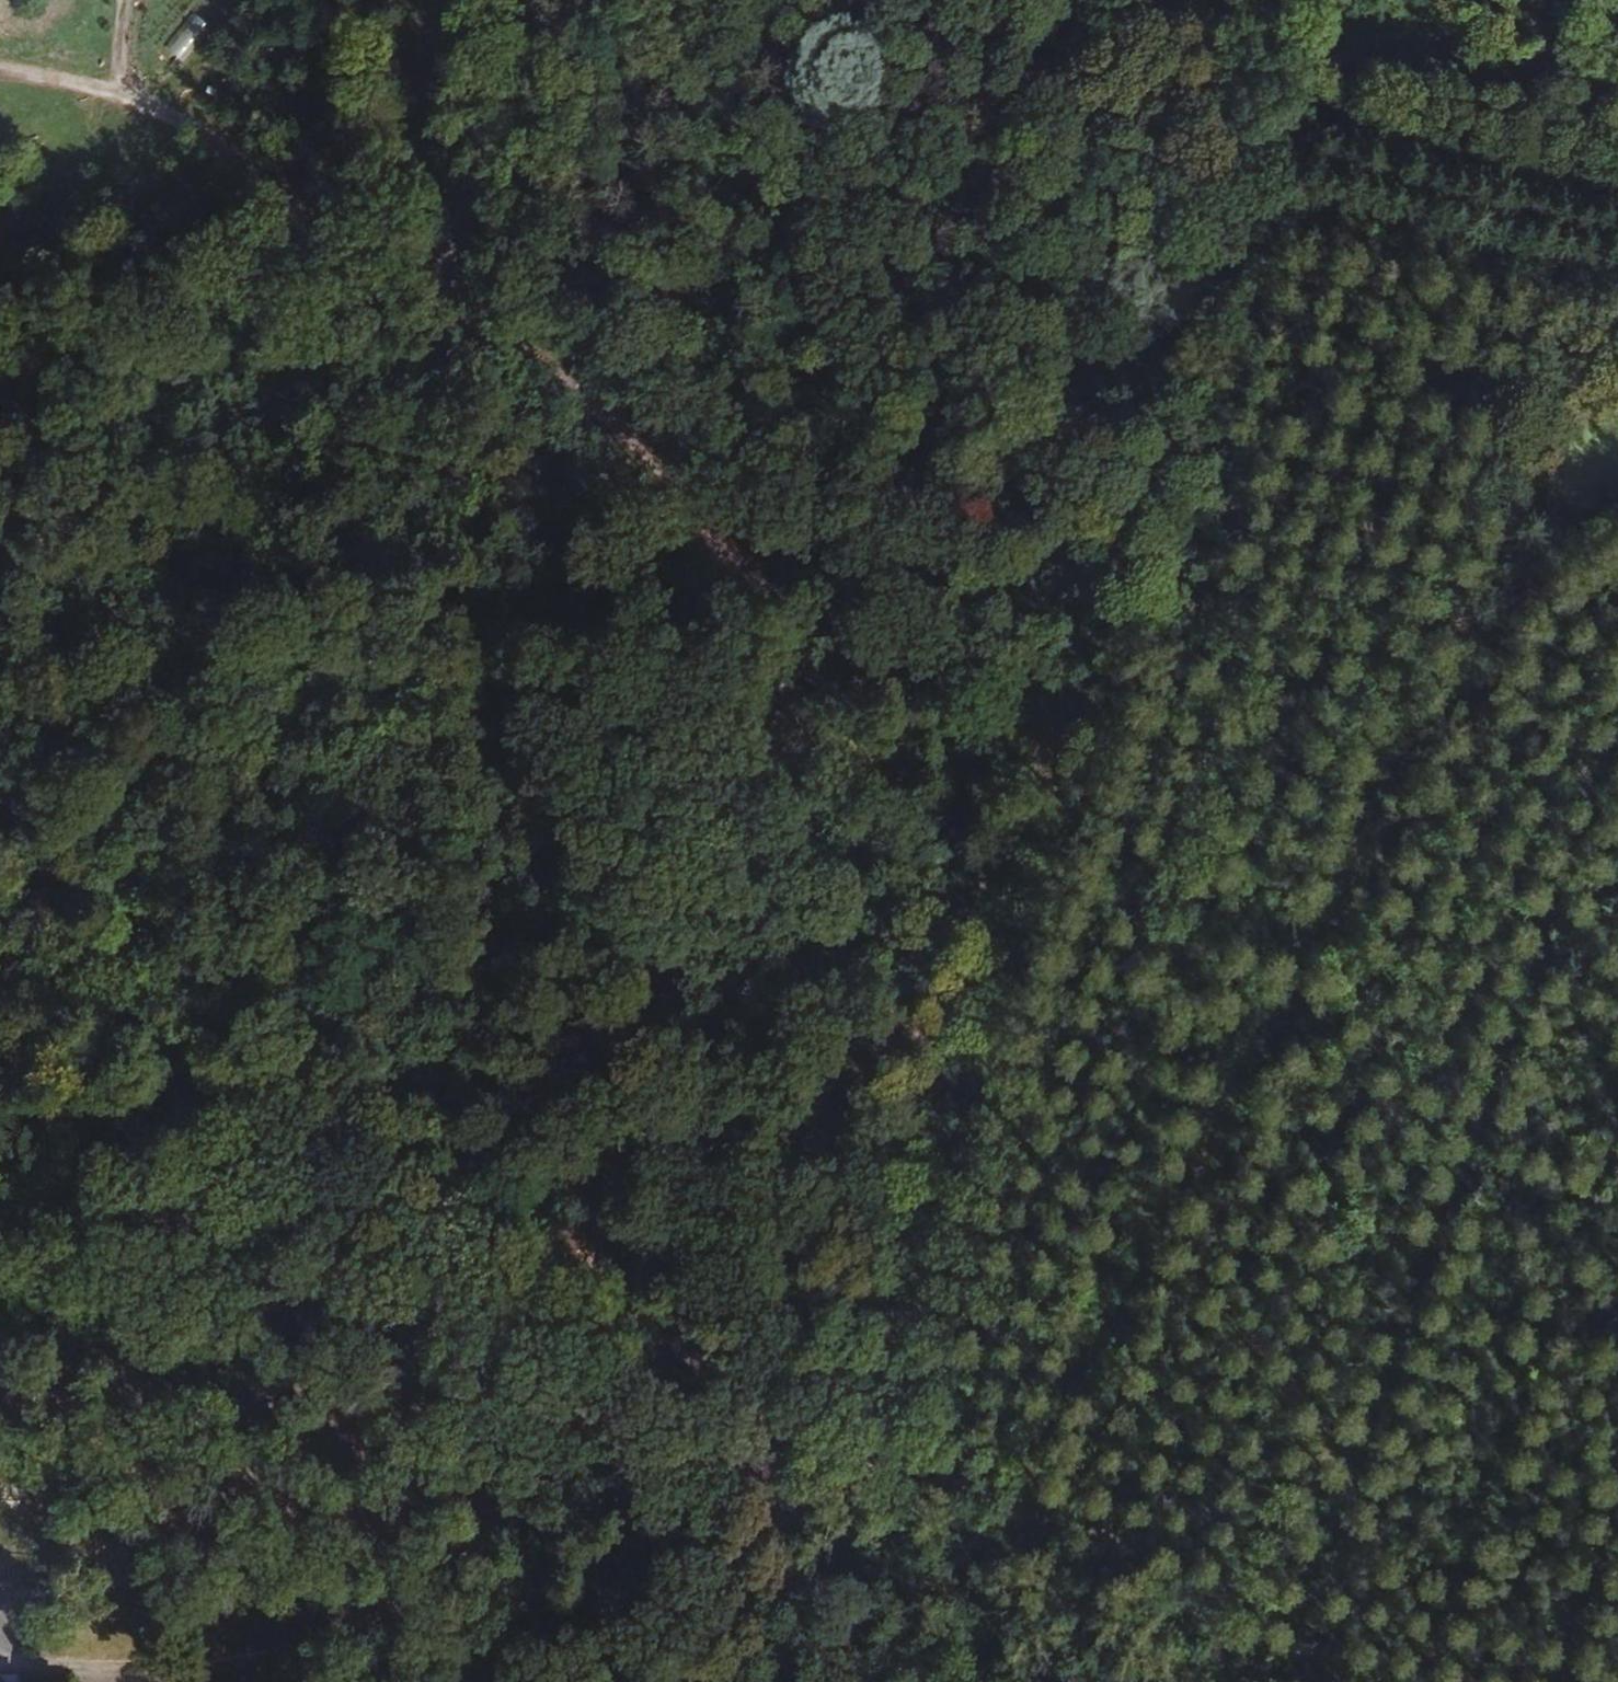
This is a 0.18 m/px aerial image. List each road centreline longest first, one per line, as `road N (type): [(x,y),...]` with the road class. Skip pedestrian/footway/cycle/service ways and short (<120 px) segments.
road 1 (track): [(0,1637),(76,1665),(259,1664),(478,1529),(618,1310),(627,988),(684,700),(700,544),(610,401),(493,340),(448,278),(436,0)]
road 2 (unclassified): [(1058,0),(1617,135)]

